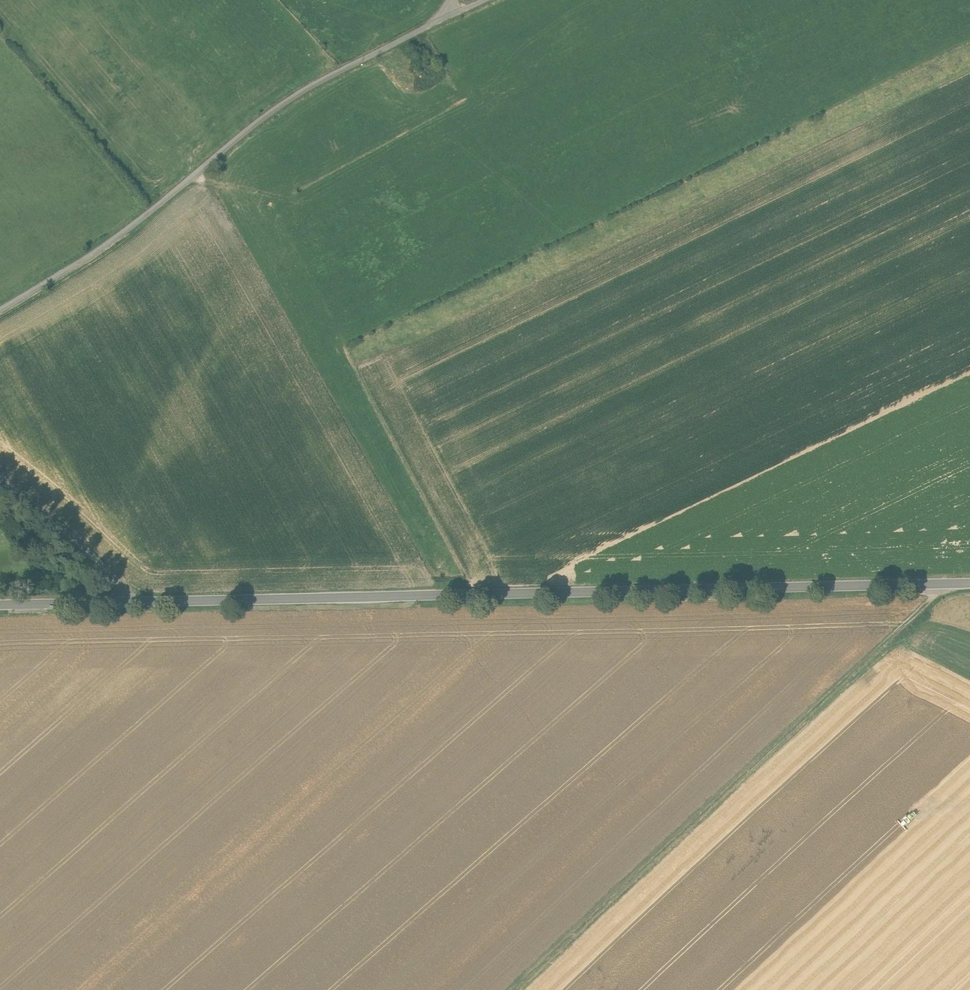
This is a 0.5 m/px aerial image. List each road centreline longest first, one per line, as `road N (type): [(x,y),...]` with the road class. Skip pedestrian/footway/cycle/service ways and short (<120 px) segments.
road 1 (tertiary): [(137,603),(969,583)]
road 2 (track): [(942,584),(513,989)]
road 3 (unclassified): [(0,312),(121,235),(315,84),(486,0)]
road 4 (unclassified): [(137,603),(0,476)]
road 5 (tertiary): [(0,606),(137,603)]

